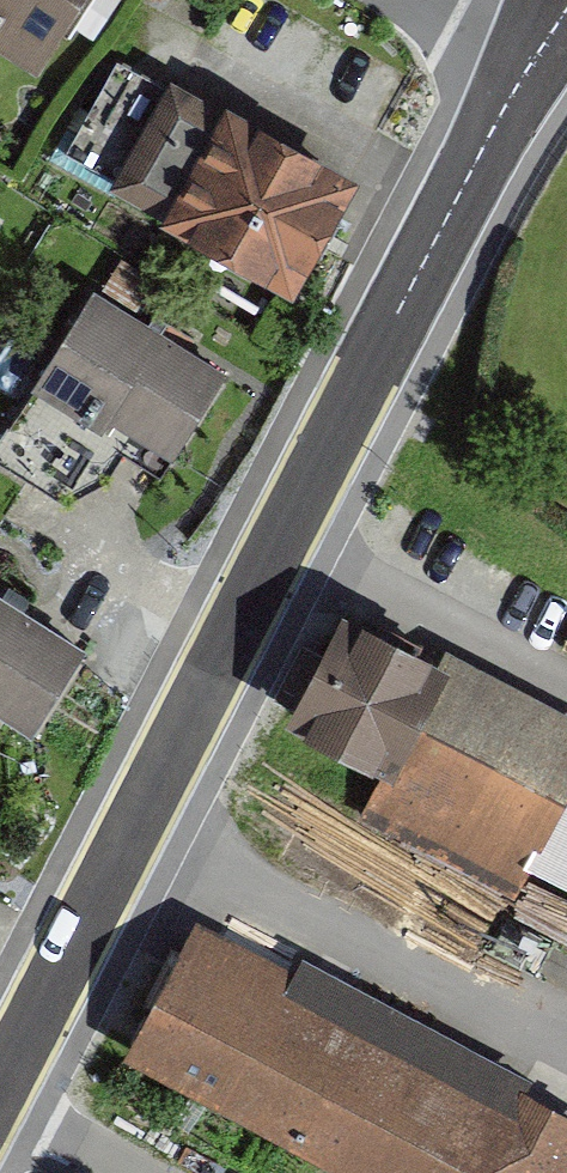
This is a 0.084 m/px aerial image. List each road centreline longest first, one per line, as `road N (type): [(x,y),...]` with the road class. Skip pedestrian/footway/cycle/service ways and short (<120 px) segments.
road 1 (tertiary): [(530,59),(0,1083)]
road 2 (residential): [(0,1097),(131,1172)]

